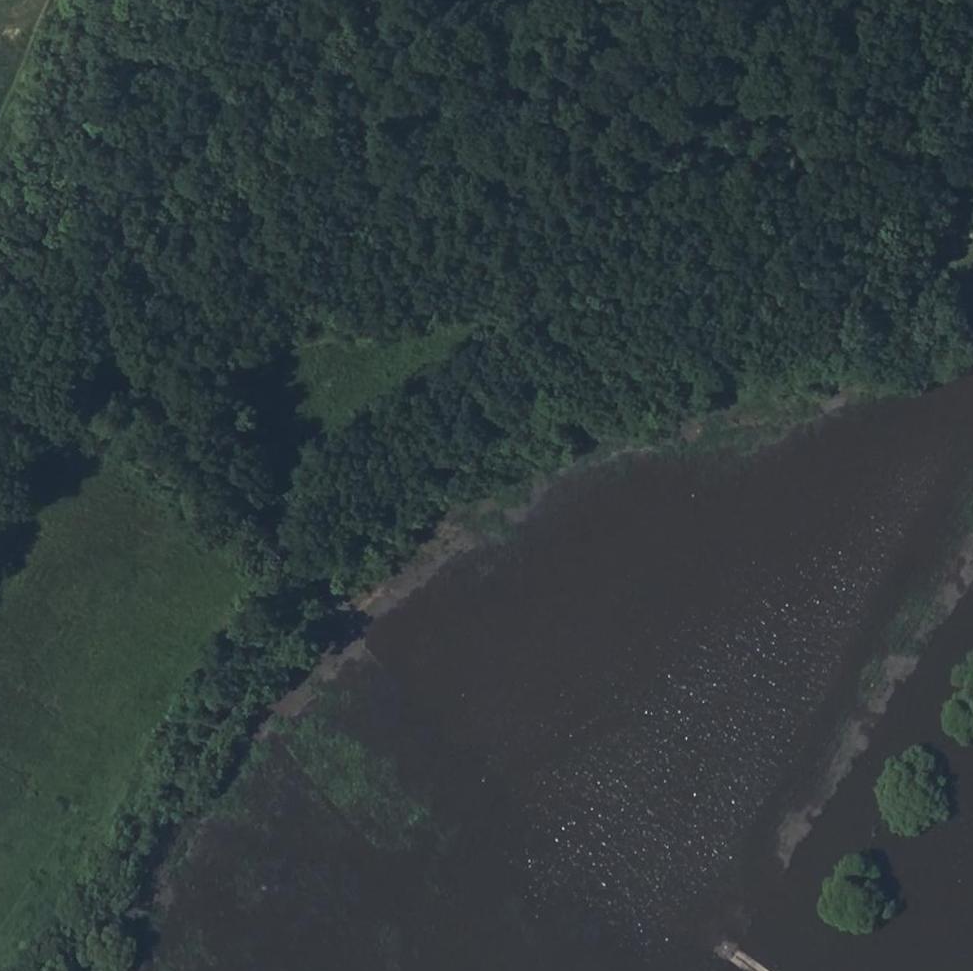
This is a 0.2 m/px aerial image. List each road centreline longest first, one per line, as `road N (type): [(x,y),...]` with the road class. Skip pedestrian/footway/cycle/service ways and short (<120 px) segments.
road 1 (track): [(0,541),(99,391),(299,346),(908,266),(961,240),(962,205),(858,0)]
road 2 (track): [(0,139),(65,0)]

